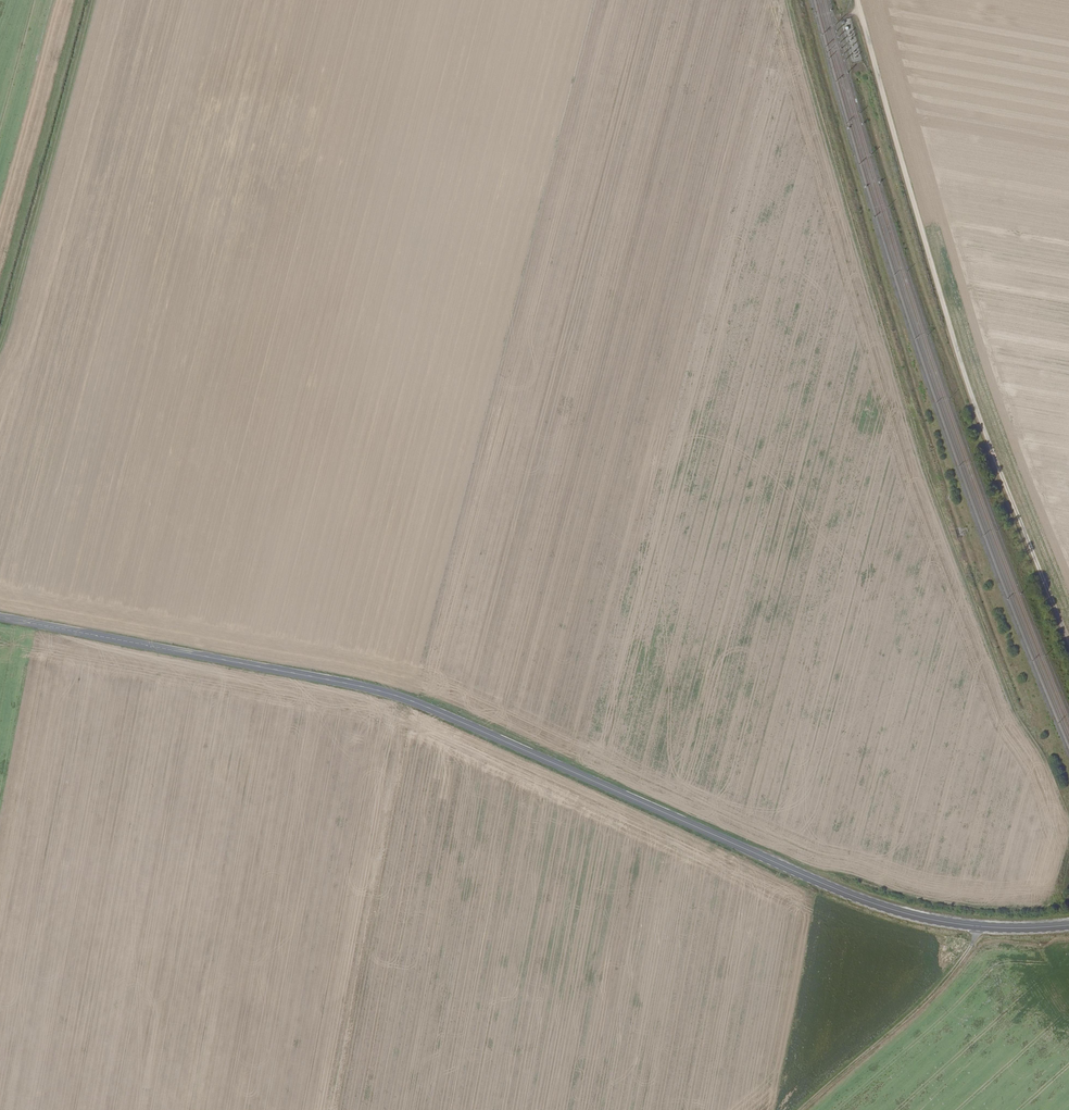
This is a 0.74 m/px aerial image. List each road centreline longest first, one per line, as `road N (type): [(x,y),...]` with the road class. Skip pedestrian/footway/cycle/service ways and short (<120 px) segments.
road 1 (primary): [(0,617),(363,686),(425,705),(813,880),(918,917),(969,927),(1068,925)]
road 2 (track): [(1068,644),(968,389),(856,0)]
road 3 (track): [(801,1109),(943,986),(977,927)]

